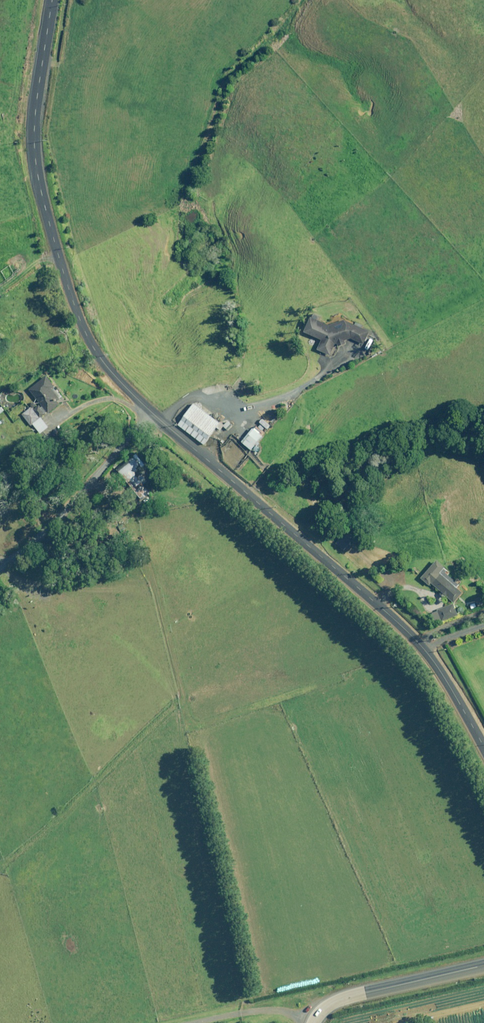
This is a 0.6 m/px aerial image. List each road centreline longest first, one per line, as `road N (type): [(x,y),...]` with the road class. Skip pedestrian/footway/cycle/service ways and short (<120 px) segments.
road 1 (unclassified): [(51,0),(34,115),(37,173),(67,285),(103,363),(129,394),(400,627),(432,661),(483,750)]
road 2 (track): [(0,562),(150,412)]
road 3 (tertiary): [(483,965),(346,997),(312,1022)]

